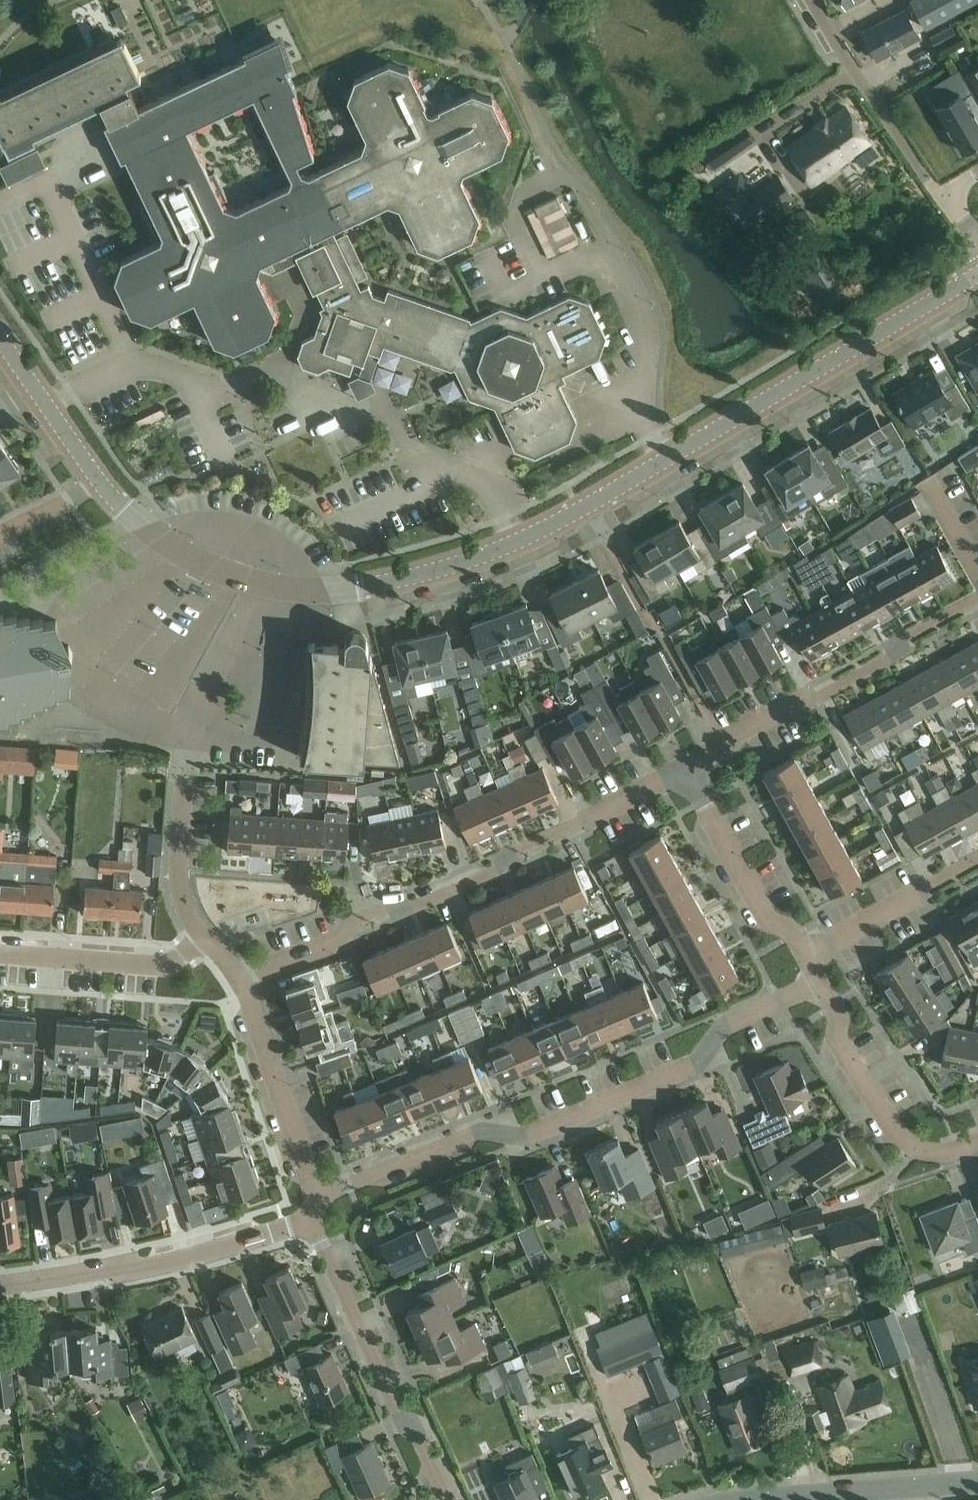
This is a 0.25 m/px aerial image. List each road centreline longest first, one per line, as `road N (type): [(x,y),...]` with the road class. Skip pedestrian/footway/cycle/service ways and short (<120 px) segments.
road 1 (tertiary): [(977,270),(663,463),(516,541),(364,589),(266,584),(219,572),(180,556),(98,482)]
road 2 (residential): [(316,1192),(475,1133),(527,1137),(695,1065),(732,1022),(822,986)]
road 3 (residential): [(240,985),(684,769)]
road 4 (residential): [(684,769),(890,659),(906,638),(977,598)]
road 5 (residential): [(312,1219),(184,1256),(0,1284)]
road 6 (residential): [(447,1499),(417,1432),(395,1407),(312,1219)]
road 7 (residential): [(822,986),(839,1016),(839,1045),(895,1131),(938,1154),(977,1143)]
road 8 (tertiary): [(744,1499),(977,1482)]
road 9 (residential): [(938,193),(811,0)]
road 10 (residential): [(807,957),(794,933),(761,915),(684,769)]
road 11 (residential): [(316,1192),(240,985)]
road 12 (residential): [(0,956),(161,970),(202,938)]
road 13 (residential): [(807,957),(977,862)]
road 14 (tertiary): [(98,482),(0,340)]
road 15 (residential): [(202,938),(178,877),(185,779)]

